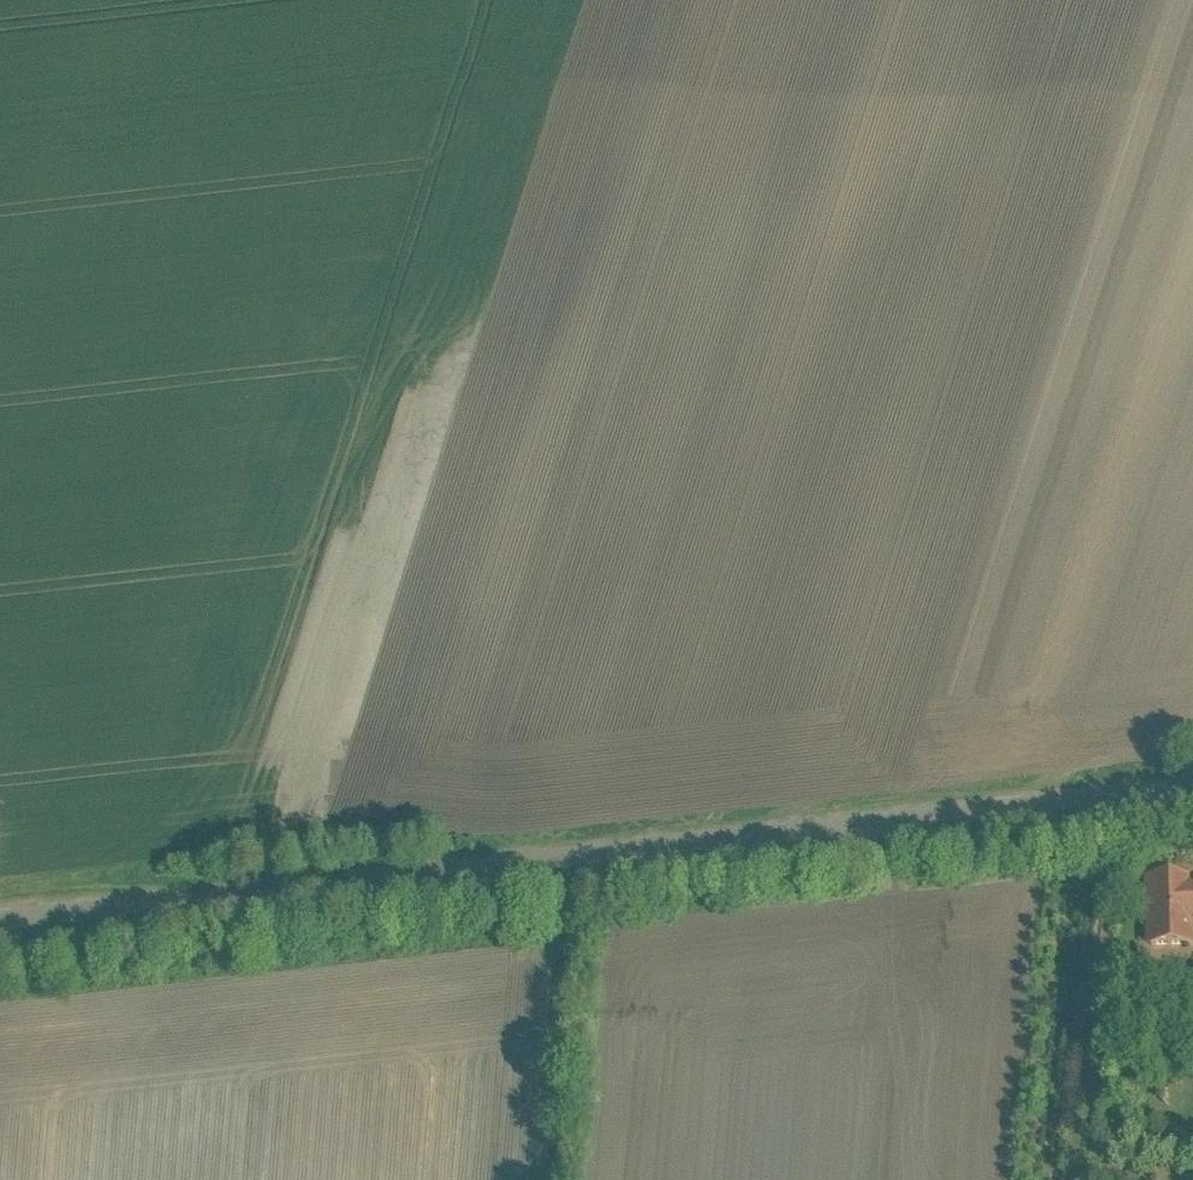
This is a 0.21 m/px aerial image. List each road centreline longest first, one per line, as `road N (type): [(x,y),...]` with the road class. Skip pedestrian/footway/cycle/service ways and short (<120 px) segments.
road 1 (unclassified): [(0,926),(1192,788)]

